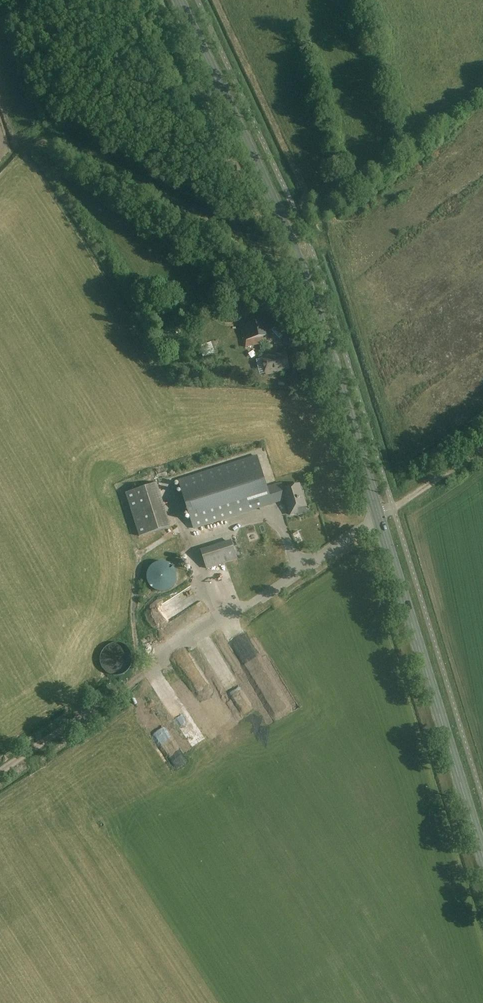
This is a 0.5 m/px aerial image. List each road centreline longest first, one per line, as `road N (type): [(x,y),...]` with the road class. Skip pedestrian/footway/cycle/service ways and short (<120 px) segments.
road 1 (secondary): [(482,859),(306,282),(178,0)]
road 2 (track): [(0,771),(482,450)]

